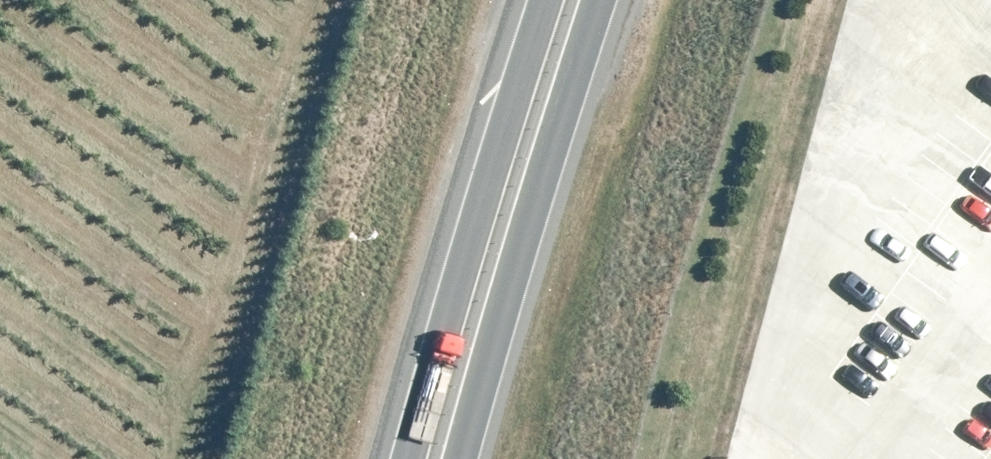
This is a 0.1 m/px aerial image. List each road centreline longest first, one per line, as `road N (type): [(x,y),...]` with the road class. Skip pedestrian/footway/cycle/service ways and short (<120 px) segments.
road 1 (trunk): [(590,0),(452,458)]
road 2 (trunk): [(418,458),(488,182),(550,0)]

